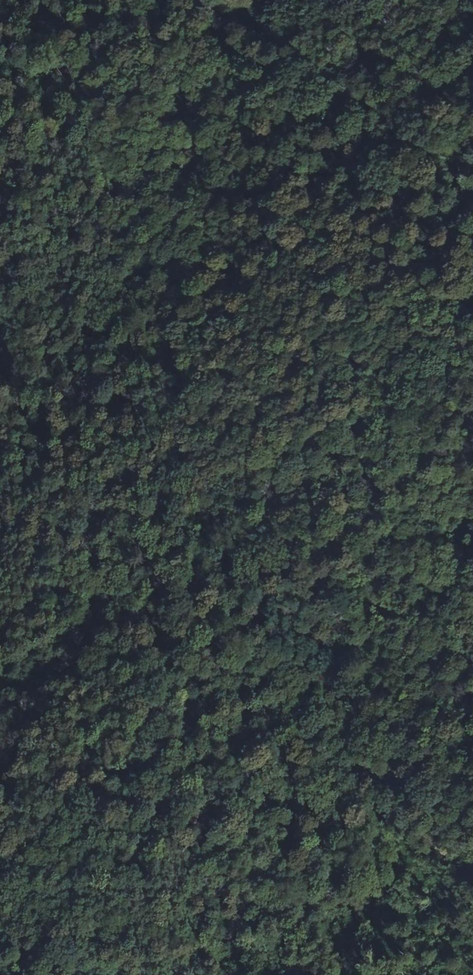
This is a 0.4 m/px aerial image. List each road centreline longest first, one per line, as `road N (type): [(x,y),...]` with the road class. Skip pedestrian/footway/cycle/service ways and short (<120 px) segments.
road 1 (track): [(0,699),(109,624),(181,588),(196,536),(247,450),(292,407),(381,379),(472,277)]
road 2 (track): [(0,893),(81,809),(141,770),(274,710),(472,555)]
road 3 (track): [(367,0),(321,30),(272,82),(104,200)]
road 4 (track): [(104,200),(58,242),(0,334)]

